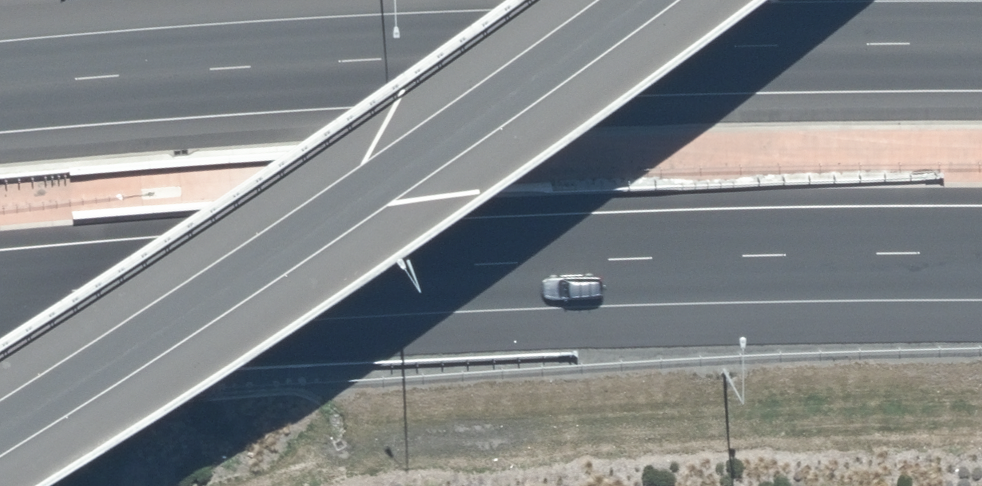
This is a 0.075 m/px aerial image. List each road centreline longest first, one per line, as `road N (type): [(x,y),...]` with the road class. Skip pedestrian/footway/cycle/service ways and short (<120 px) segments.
road 1 (motorway): [(981,253),(366,272),(0,298)]
road 2 (motorway): [(0,83),(675,43),(981,46)]
road 3 (motorway): [(591,0),(255,232),(0,393)]

